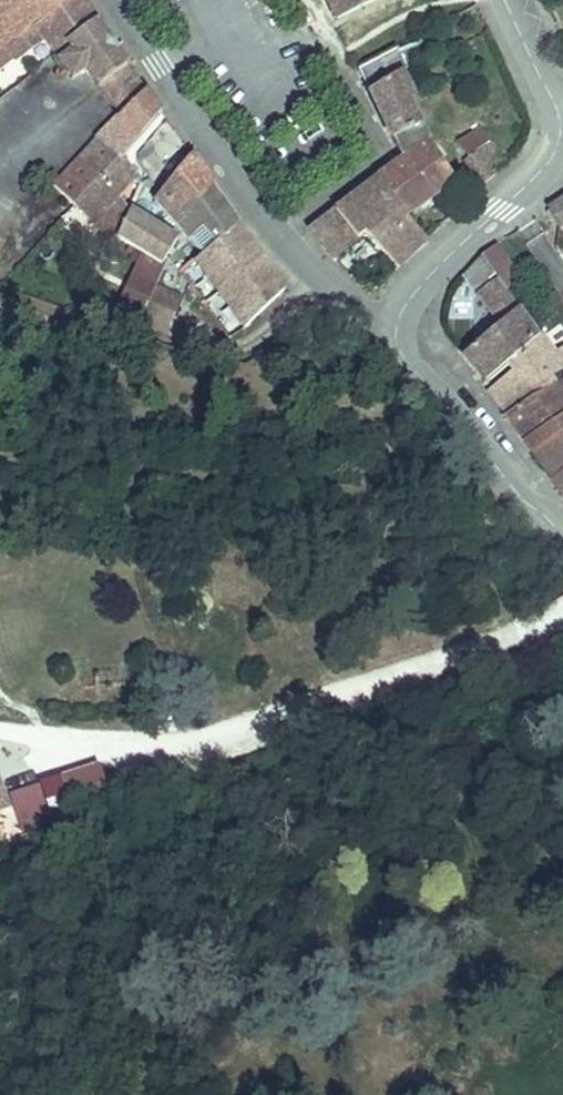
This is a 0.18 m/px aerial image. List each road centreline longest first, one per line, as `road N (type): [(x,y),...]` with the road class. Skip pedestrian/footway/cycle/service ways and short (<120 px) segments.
road 1 (residential): [(381,331),(287,240),(193,121),(119,0)]
road 2 (residential): [(505,0),(555,109),(551,147),(526,183),(381,331)]
road 3 (tertiary): [(562,547),(381,331)]

